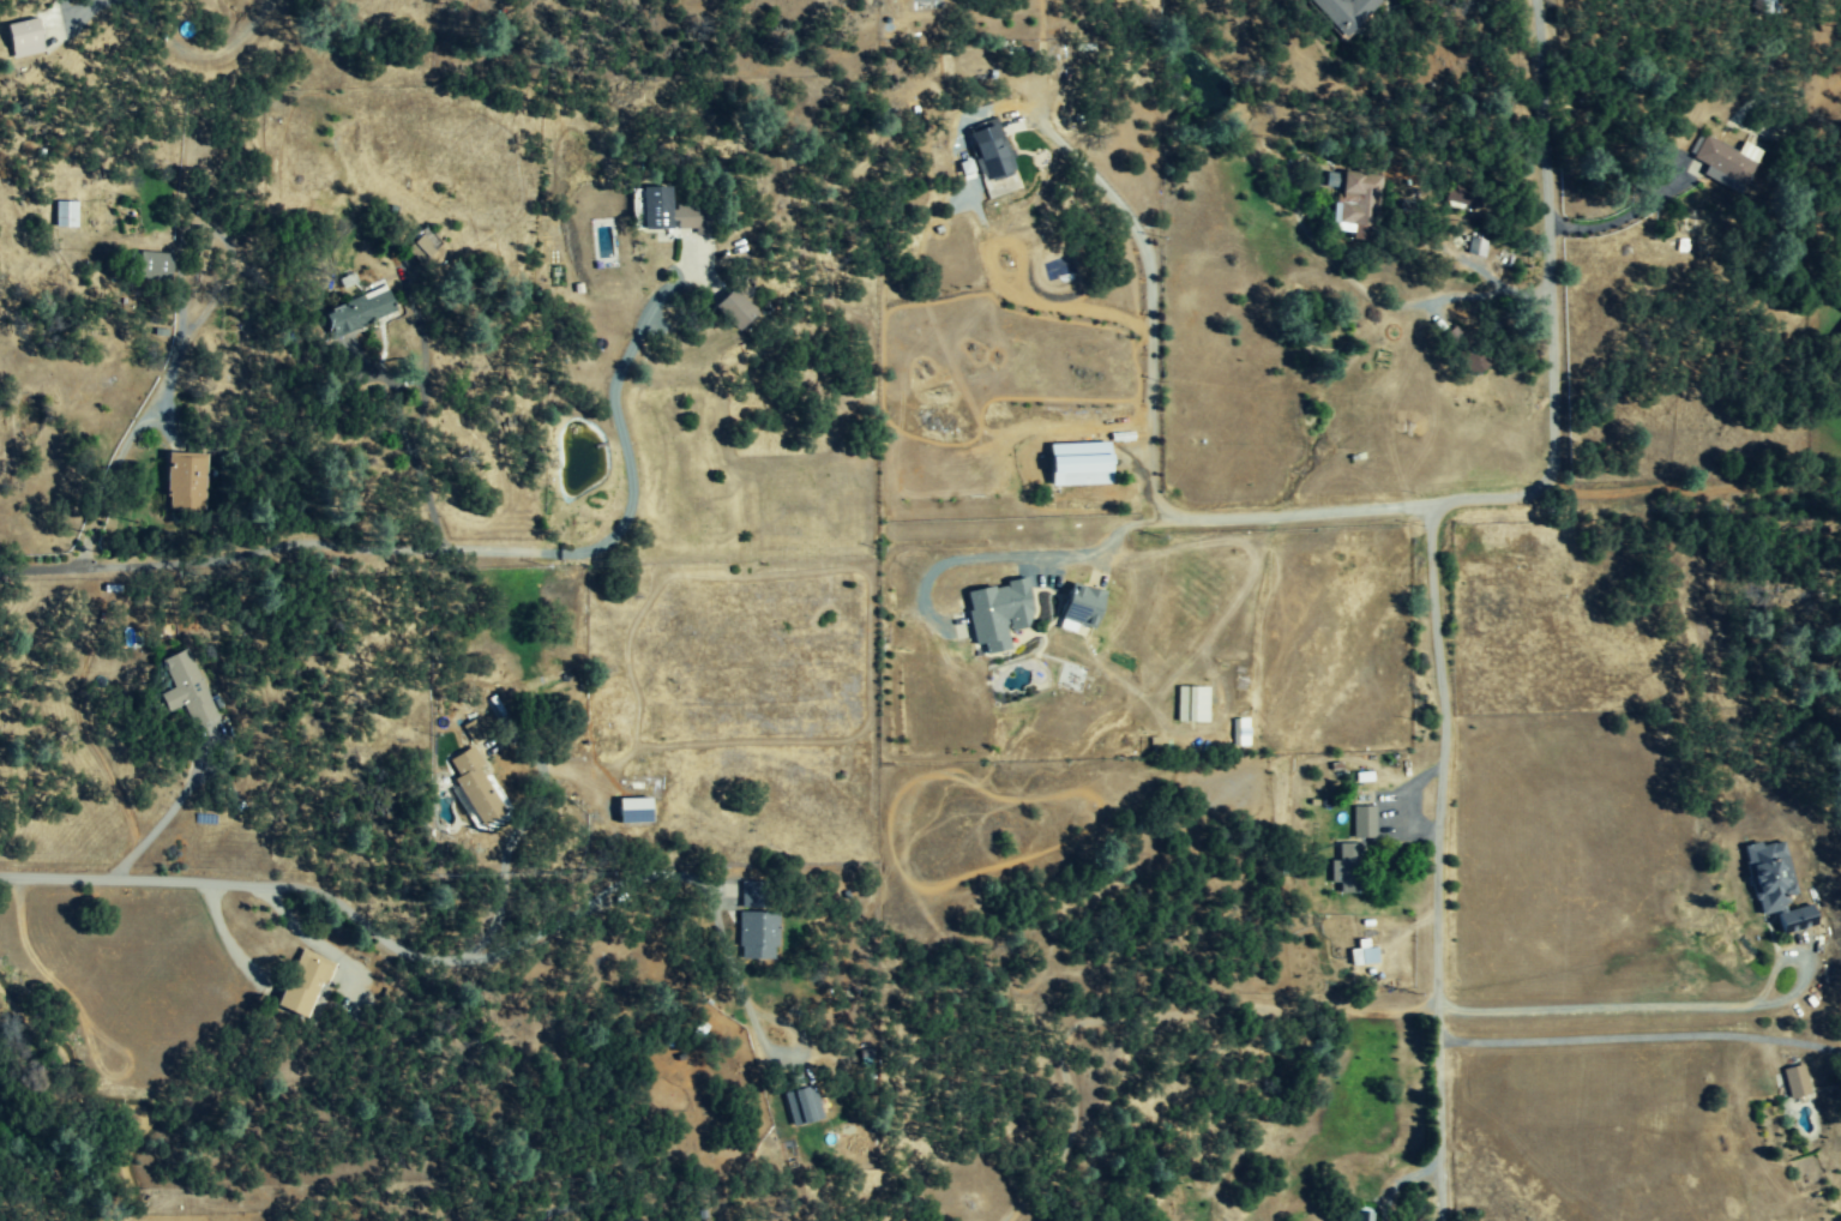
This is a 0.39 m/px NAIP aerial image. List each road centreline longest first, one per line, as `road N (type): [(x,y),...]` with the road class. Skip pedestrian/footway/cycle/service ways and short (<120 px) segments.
road 1 (residential): [(1550,494),(1427,504),(1438,1220)]
road 2 (residential): [(0,561),(216,554),(291,543),(556,554)]
road 3 (residential): [(0,872),(287,877),(306,880),(401,949),(445,961),(488,955)]
road 4 (residential): [(1538,0),(1550,494)]

